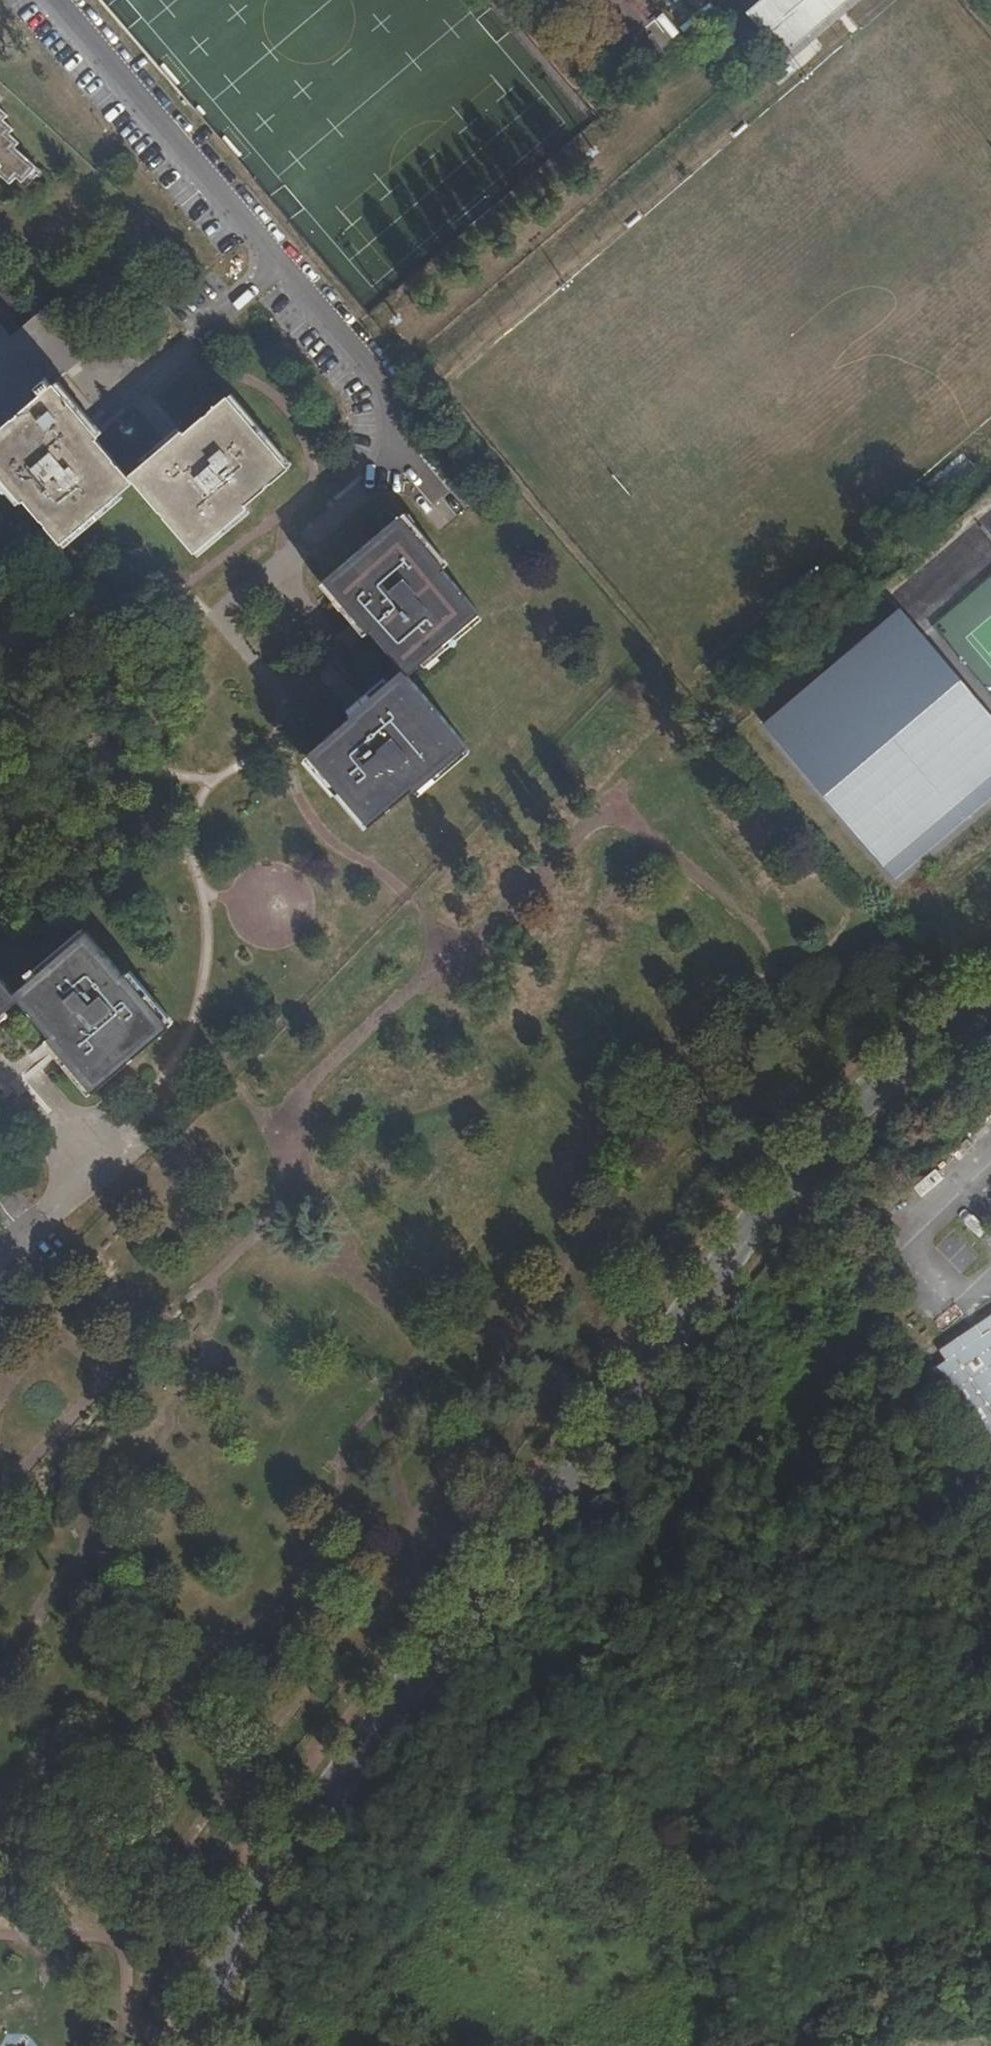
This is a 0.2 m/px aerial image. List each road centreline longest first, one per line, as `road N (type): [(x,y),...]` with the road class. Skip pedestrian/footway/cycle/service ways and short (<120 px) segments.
road 1 (tertiary): [(191,2045),(216,1962),(261,1880),(736,1237),(848,1107),(990,984)]
road 2 (residential): [(45,0),(372,383),(390,443)]
road 3 (unclassified): [(0,1257),(73,1191),(78,1152)]

